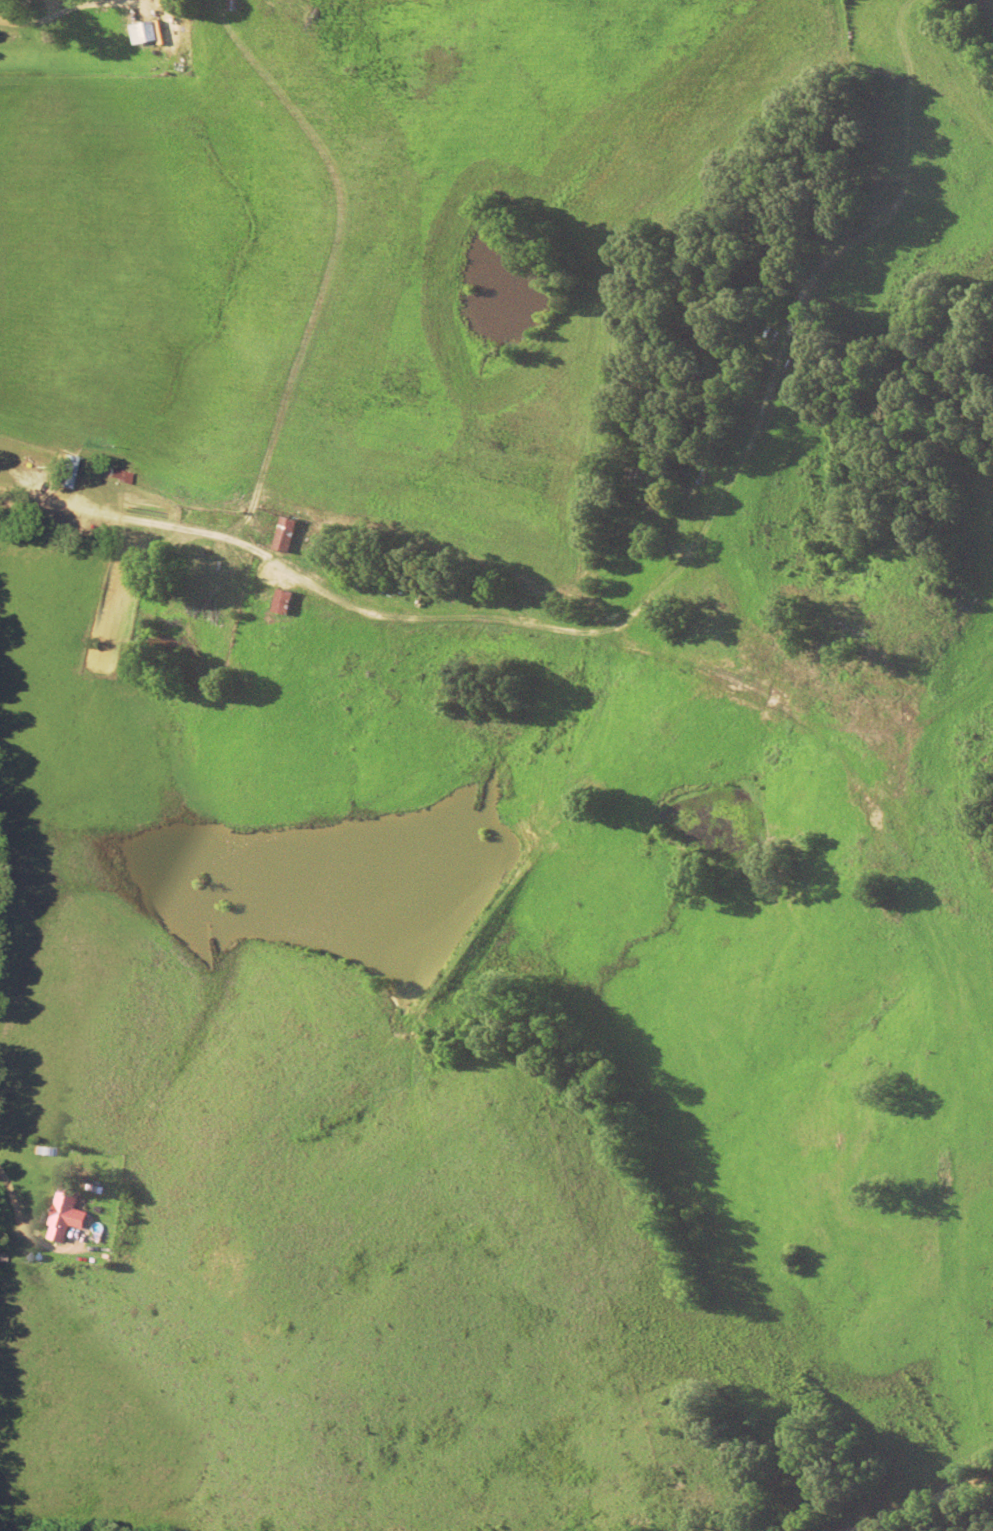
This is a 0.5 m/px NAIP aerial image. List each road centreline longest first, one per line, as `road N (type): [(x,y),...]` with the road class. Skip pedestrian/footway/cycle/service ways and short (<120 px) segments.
road 1 (residential): [(759,1530),(992,1453)]

